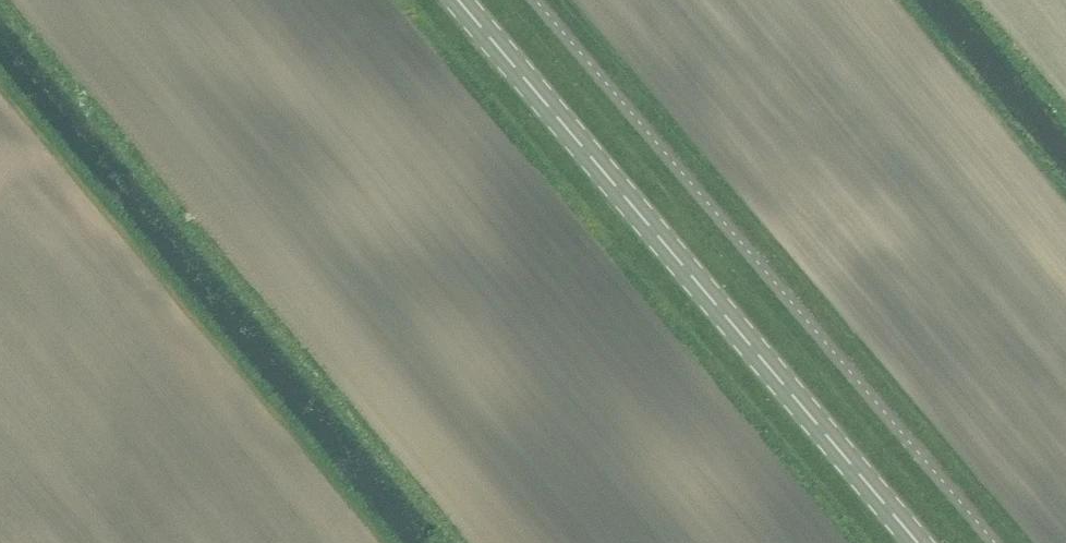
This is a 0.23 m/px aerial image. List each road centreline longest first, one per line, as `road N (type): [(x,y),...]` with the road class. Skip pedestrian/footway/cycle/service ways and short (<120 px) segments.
road 1 (primary): [(918,542),(459,0)]

